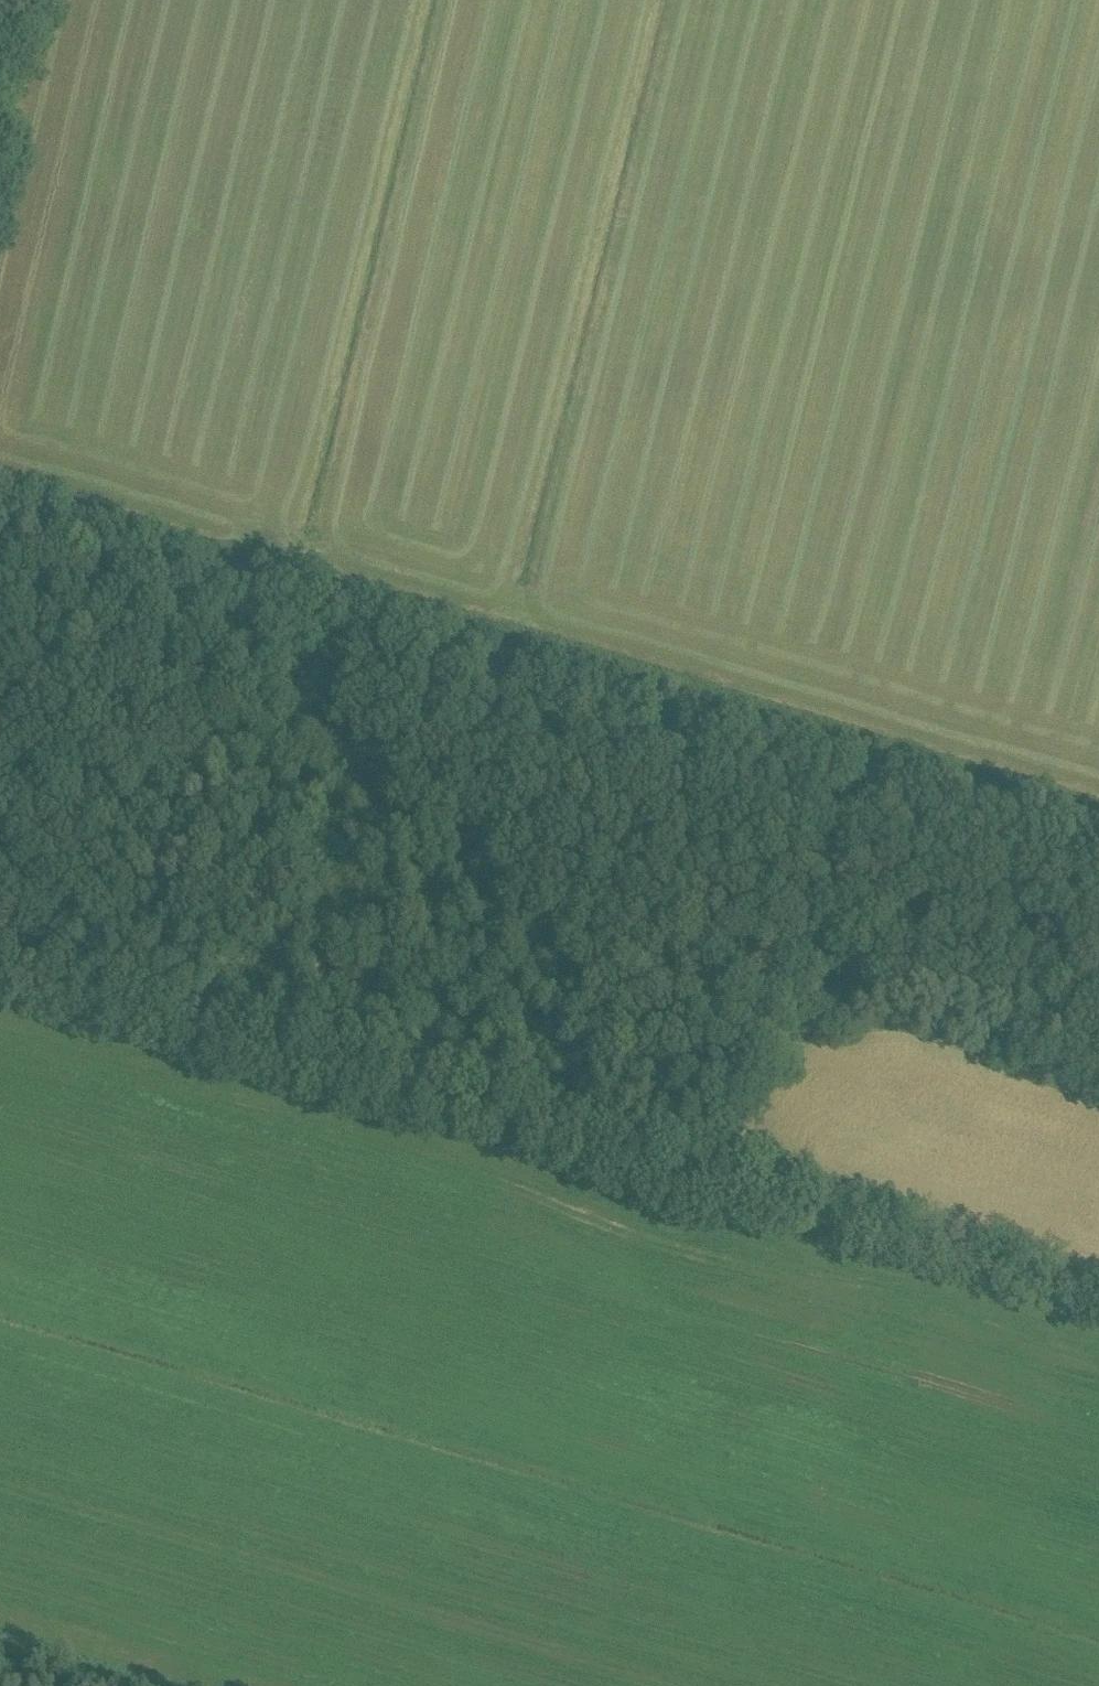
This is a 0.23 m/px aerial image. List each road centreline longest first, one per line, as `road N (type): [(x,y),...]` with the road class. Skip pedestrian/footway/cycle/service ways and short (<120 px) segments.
road 1 (track): [(0,972),(1098,1302)]

